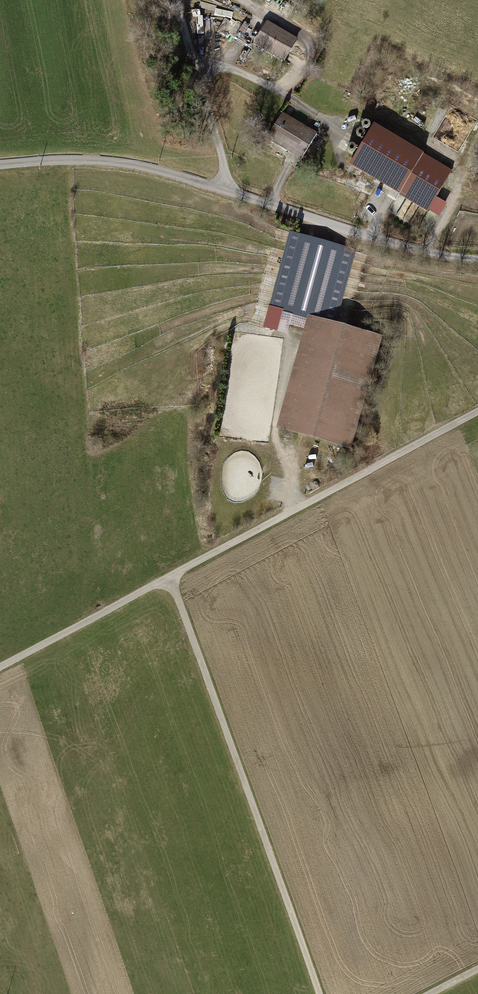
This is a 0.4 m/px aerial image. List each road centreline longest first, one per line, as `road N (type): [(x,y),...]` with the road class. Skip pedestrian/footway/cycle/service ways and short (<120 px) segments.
road 1 (track): [(477,412),(0,669)]
road 2 (track): [(477,259),(338,229),(143,167),(70,160),(0,165)]
road 3 (track): [(323,993),(171,579)]
road 4 (track): [(174,0),(228,192)]

